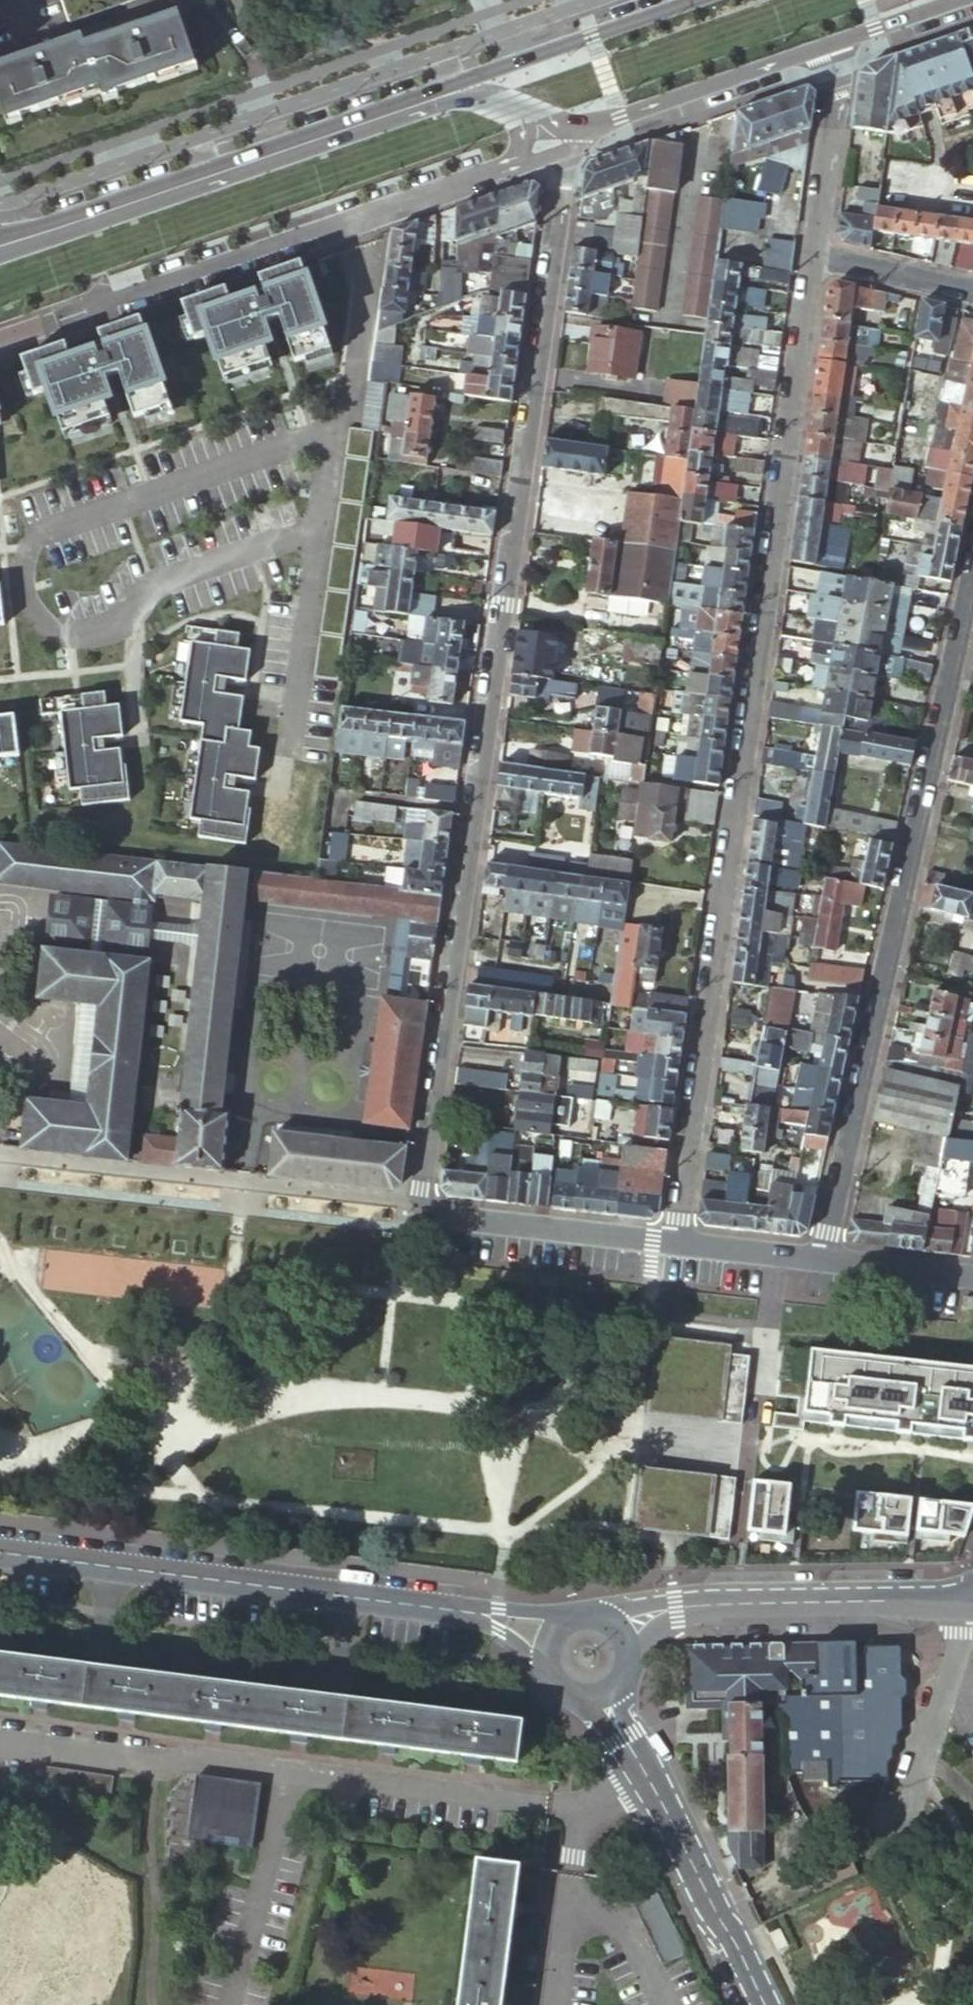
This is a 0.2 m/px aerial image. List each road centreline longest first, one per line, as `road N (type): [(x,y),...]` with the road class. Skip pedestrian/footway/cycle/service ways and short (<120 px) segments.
road 1 (residential): [(419,1214),(561,153)]
road 2 (residential): [(809,250),(669,1243)]
road 3 (residential): [(819,1260),(972,564)]
road 4 (unclassified): [(550,1638),(527,1624),(467,1612),(0,1554)]
road 5 (unclassified): [(0,335),(511,163)]
road 6 (secondary): [(400,111),(0,245)]
road 7 (unclassified): [(622,1630),(677,1609),(972,1603)]
road 8 (unclassified): [(600,1698),(759,2004)]
road 9 (secondary): [(695,0),(433,90),(400,111)]
road 10 (secondary): [(586,127),(837,44)]
road 11 (unclassified): [(419,1214),(669,1243)]
road 12 (residential): [(837,44),(842,61),(809,250)]
road 13 (residential): [(972,288),(809,250)]
road 14 (unclassified): [(819,1260),(972,1278)]
road 15 (unclassified): [(669,1243),(819,1260)]
road 16 (secondary): [(400,111),(482,98),(528,111)]
road 17 (secondary): [(837,44),(960,0)]

